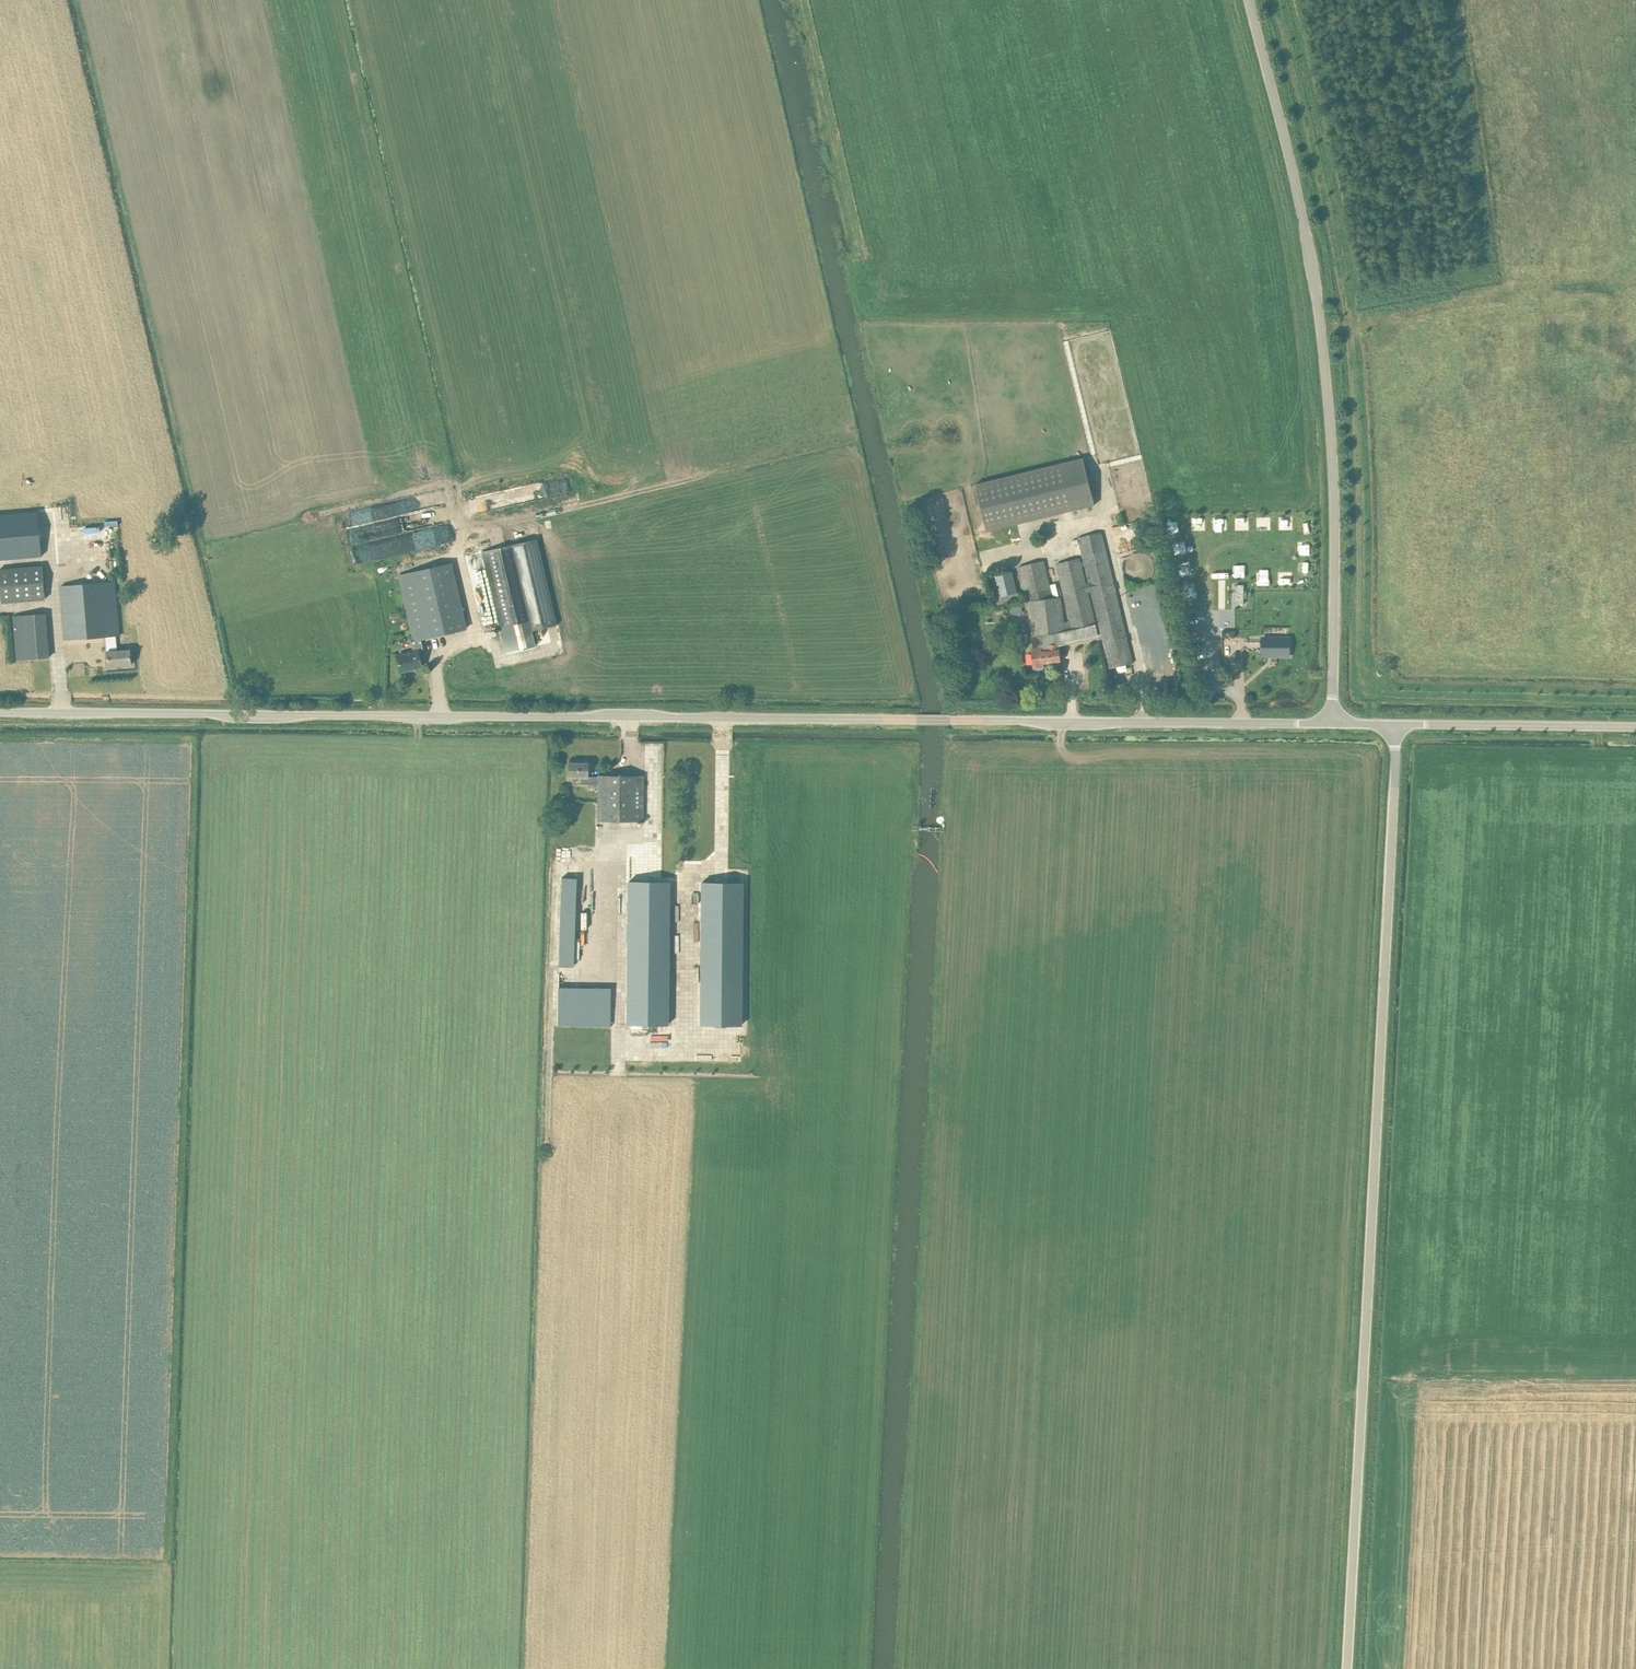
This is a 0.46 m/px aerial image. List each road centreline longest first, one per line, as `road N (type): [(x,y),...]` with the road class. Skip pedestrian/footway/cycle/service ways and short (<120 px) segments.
road 1 (unclassified): [(1345,1668),(1397,725)]
road 2 (unclassified): [(914,720),(0,710)]
road 3 (unclassified): [(1331,725),(1335,456),(1328,361),(1310,249),(1250,0)]
road 4 (unclassified): [(914,720),(1331,725)]
road 5 (unclassified): [(1397,725),(1635,728)]

